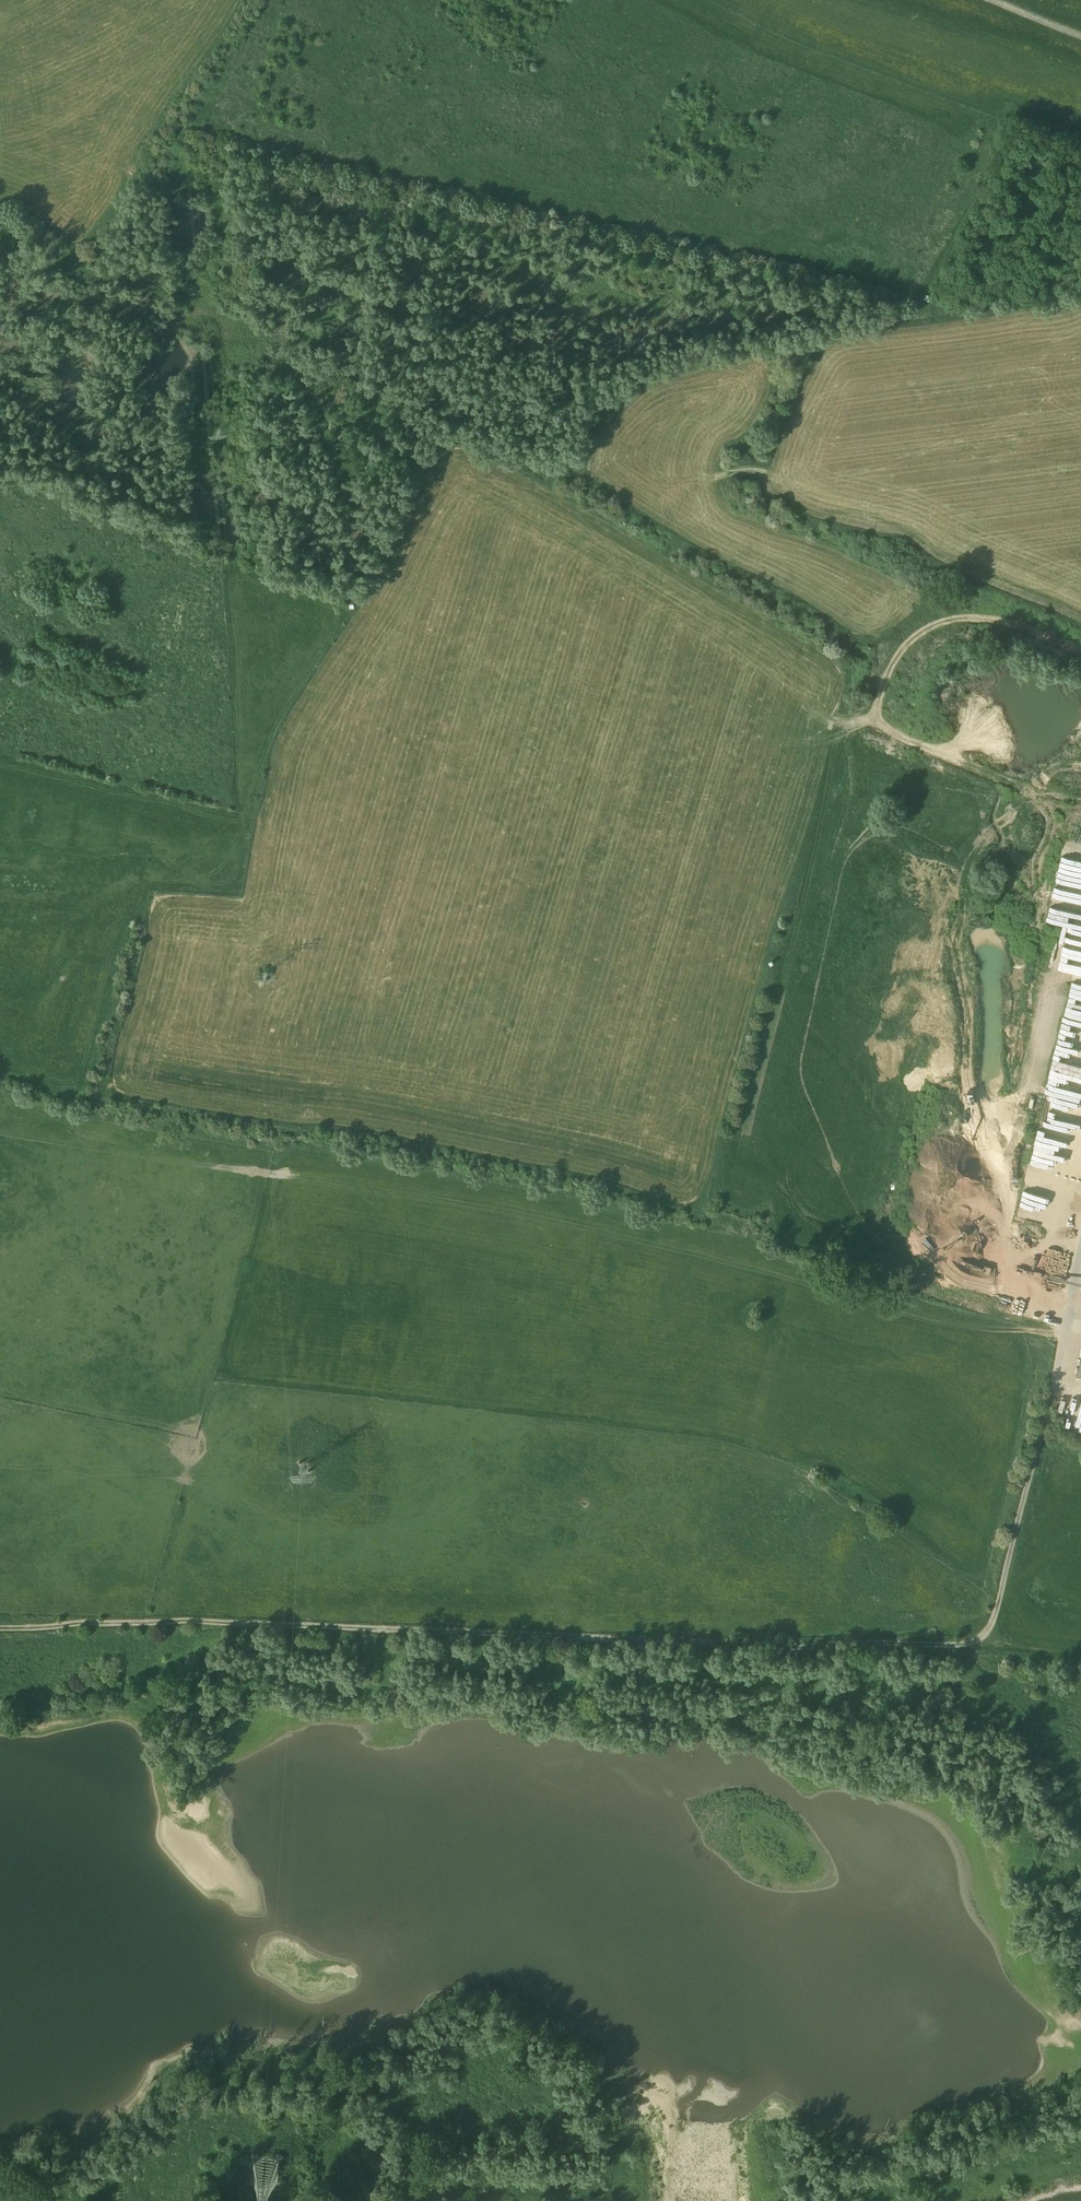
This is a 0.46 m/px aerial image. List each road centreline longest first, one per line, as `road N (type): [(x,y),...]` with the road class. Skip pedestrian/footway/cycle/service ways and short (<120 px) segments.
road 1 (track): [(1043,1431),(996,1611),(968,1643),(230,1622),(0,1626)]
road 2 (track): [(1080,645),(970,617),(929,629),(903,650),(882,689),(881,724),(1017,786),(1020,797),(976,849),(967,899)]

